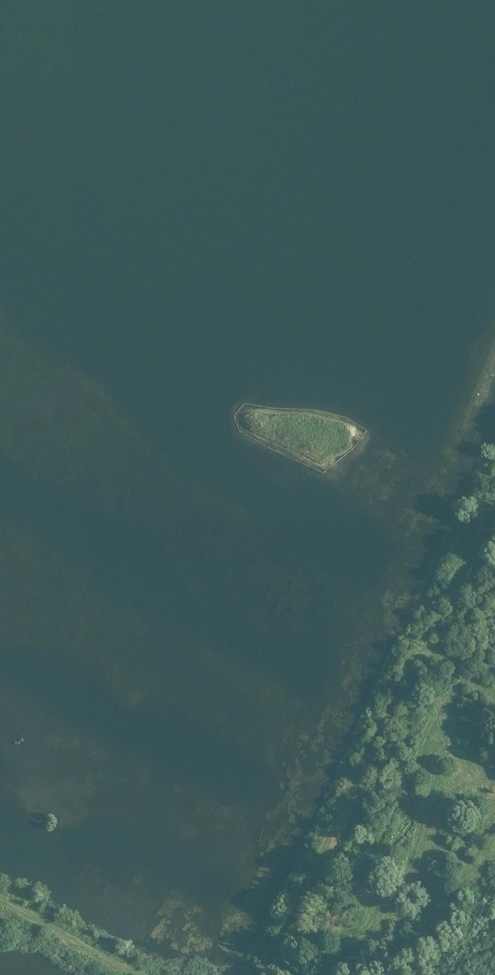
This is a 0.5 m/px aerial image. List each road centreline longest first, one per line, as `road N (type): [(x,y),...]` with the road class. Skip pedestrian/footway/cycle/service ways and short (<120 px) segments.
road 1 (track): [(317,458),(424,516),(494,379)]

